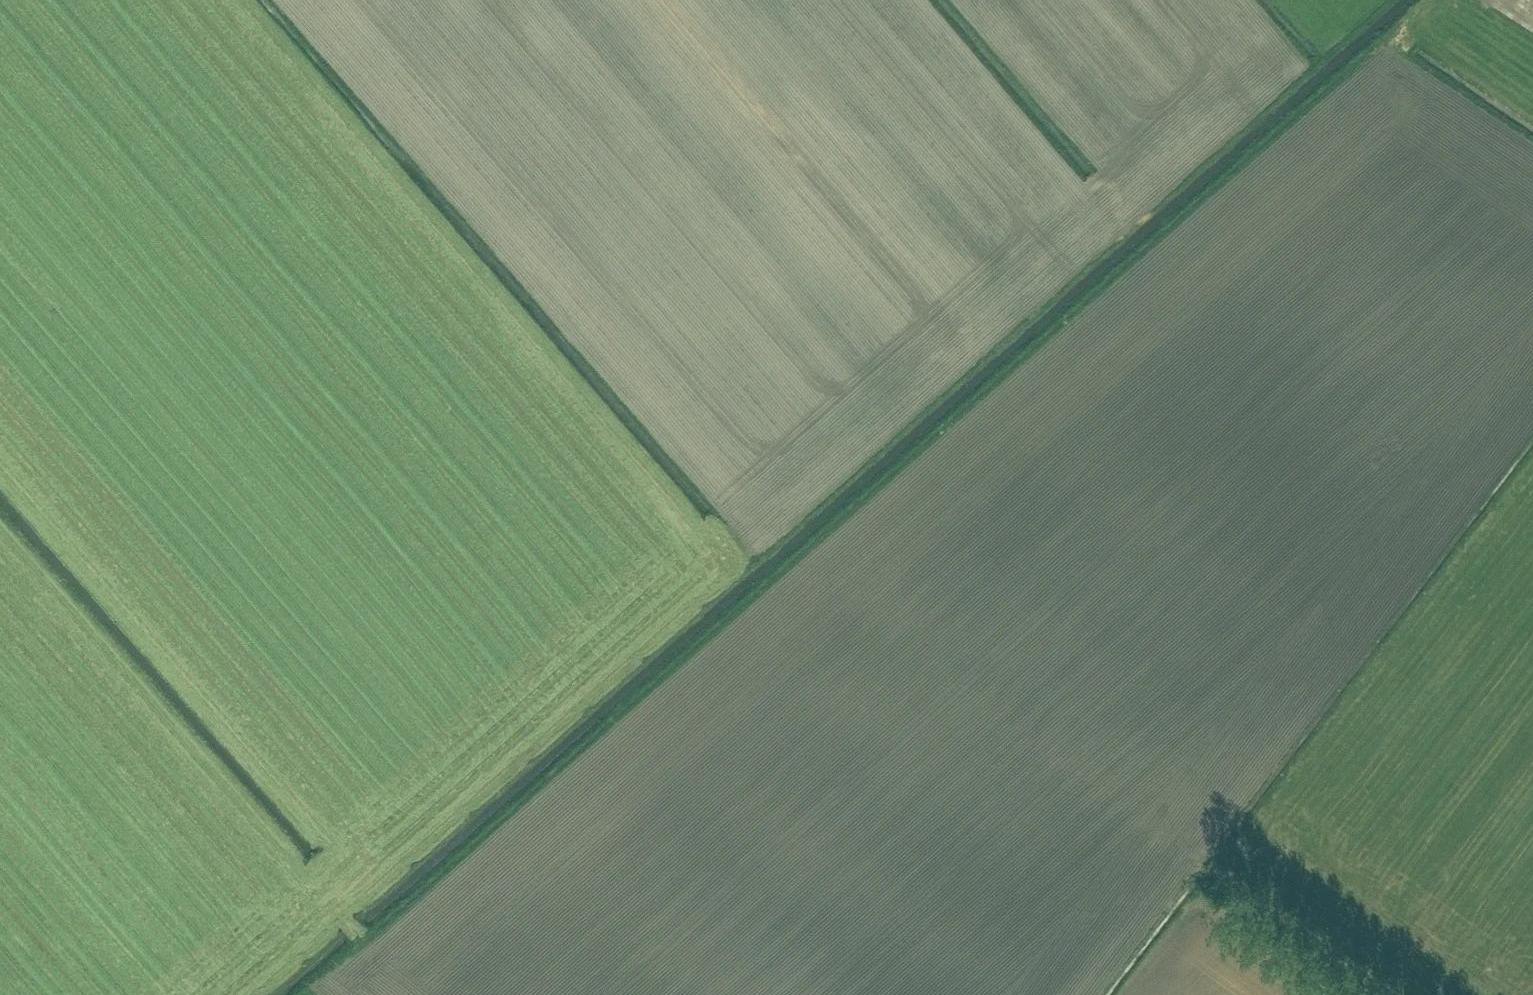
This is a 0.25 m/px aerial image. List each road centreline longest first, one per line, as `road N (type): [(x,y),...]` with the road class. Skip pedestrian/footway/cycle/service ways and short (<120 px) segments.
road 1 (unclassified): [(1392,994),(1213,868)]

